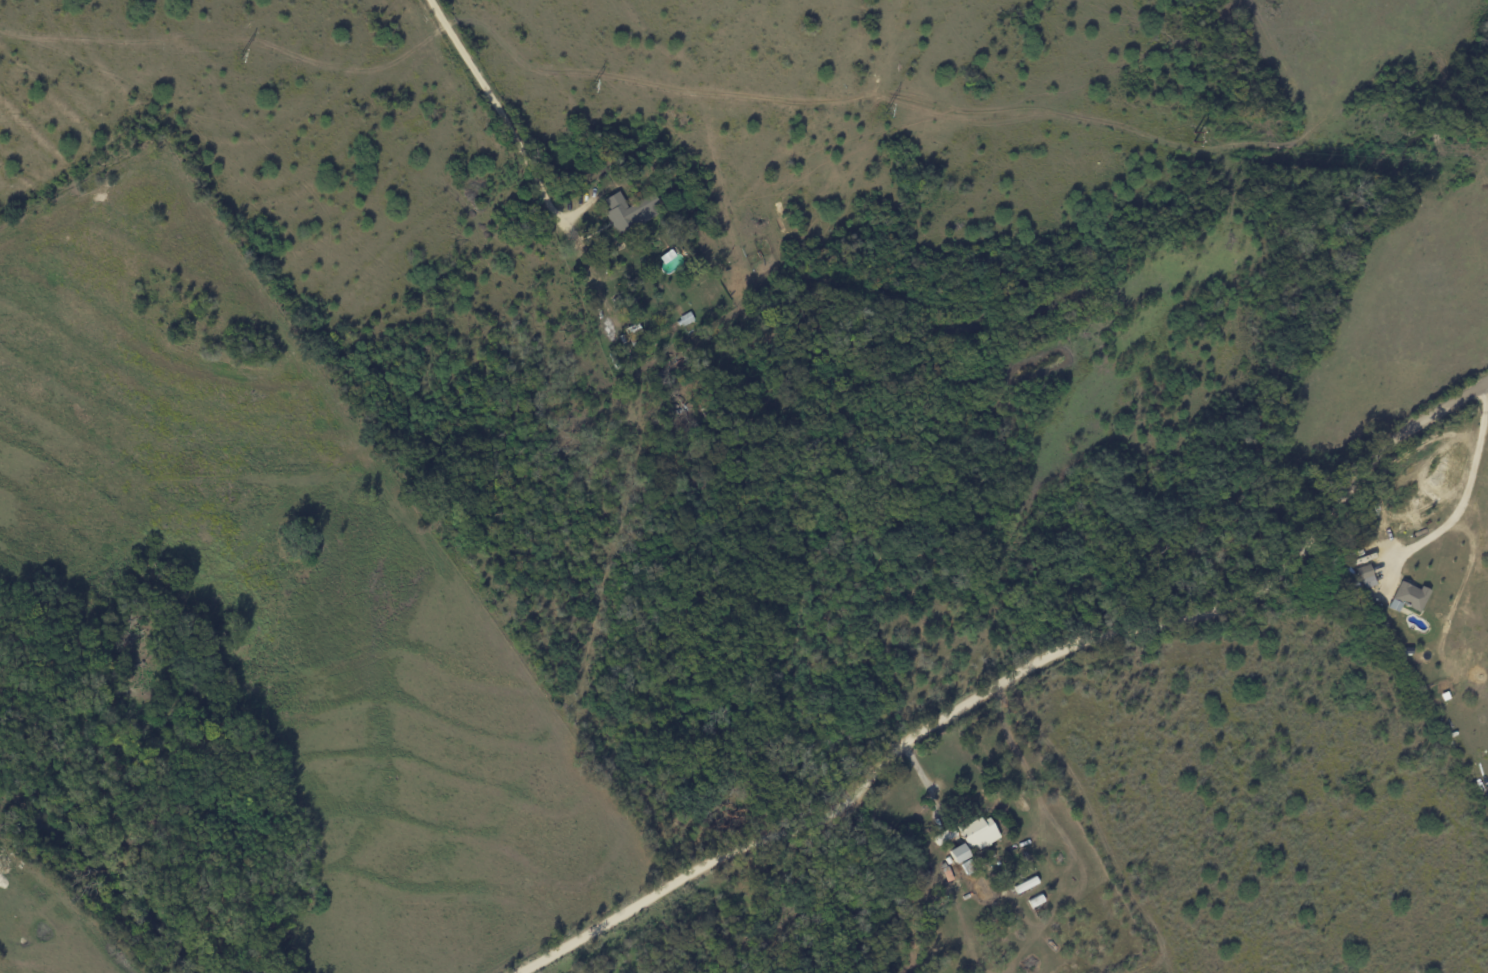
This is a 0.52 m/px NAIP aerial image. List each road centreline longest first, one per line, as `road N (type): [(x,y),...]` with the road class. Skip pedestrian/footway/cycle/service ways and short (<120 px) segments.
road 1 (residential): [(518,972),(756,836),(845,820),(897,748),(1060,650),(1266,595),(1302,563),(1380,451),(1487,385)]

